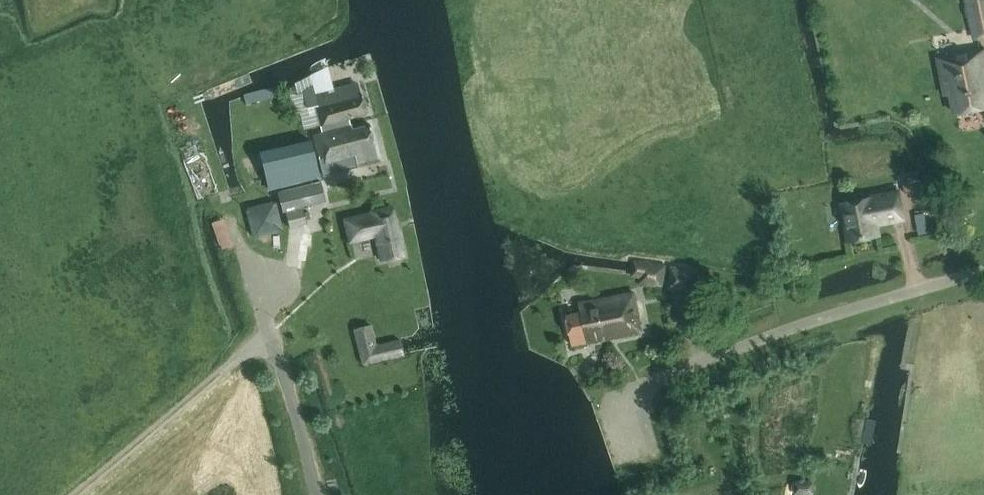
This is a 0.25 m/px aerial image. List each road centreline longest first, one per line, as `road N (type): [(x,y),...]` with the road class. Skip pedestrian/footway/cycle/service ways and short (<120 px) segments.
road 1 (unclassified): [(983,271),(815,320),(619,396),(631,435)]
road 2 (unclassified): [(318,494),(264,310),(272,286)]

